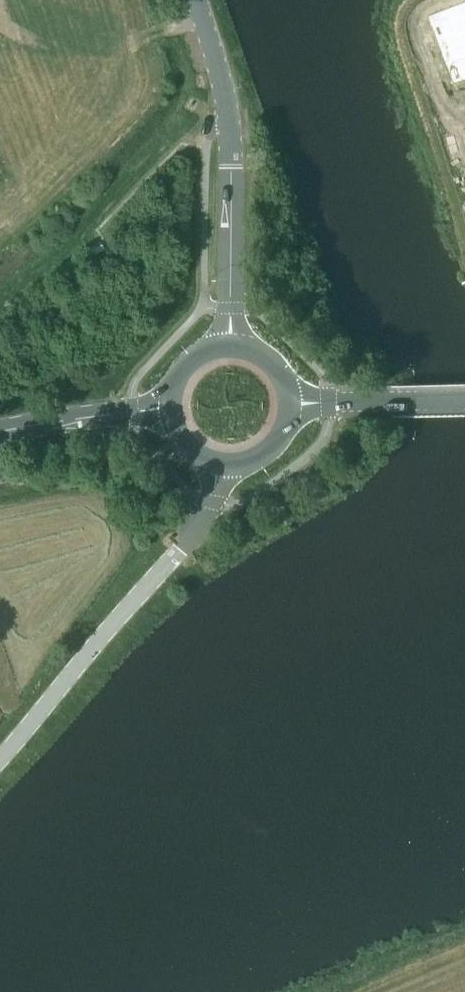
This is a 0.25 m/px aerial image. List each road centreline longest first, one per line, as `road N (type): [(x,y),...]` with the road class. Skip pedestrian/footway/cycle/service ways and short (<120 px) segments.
road 1 (unclassified): [(0,763),(174,557),(214,501),(223,460)]
road 2 (tertiary): [(229,349),(230,108),(195,0)]
road 3 (tertiary): [(287,402),(464,397)]
road 4 (tertiary): [(0,432),(175,410)]

